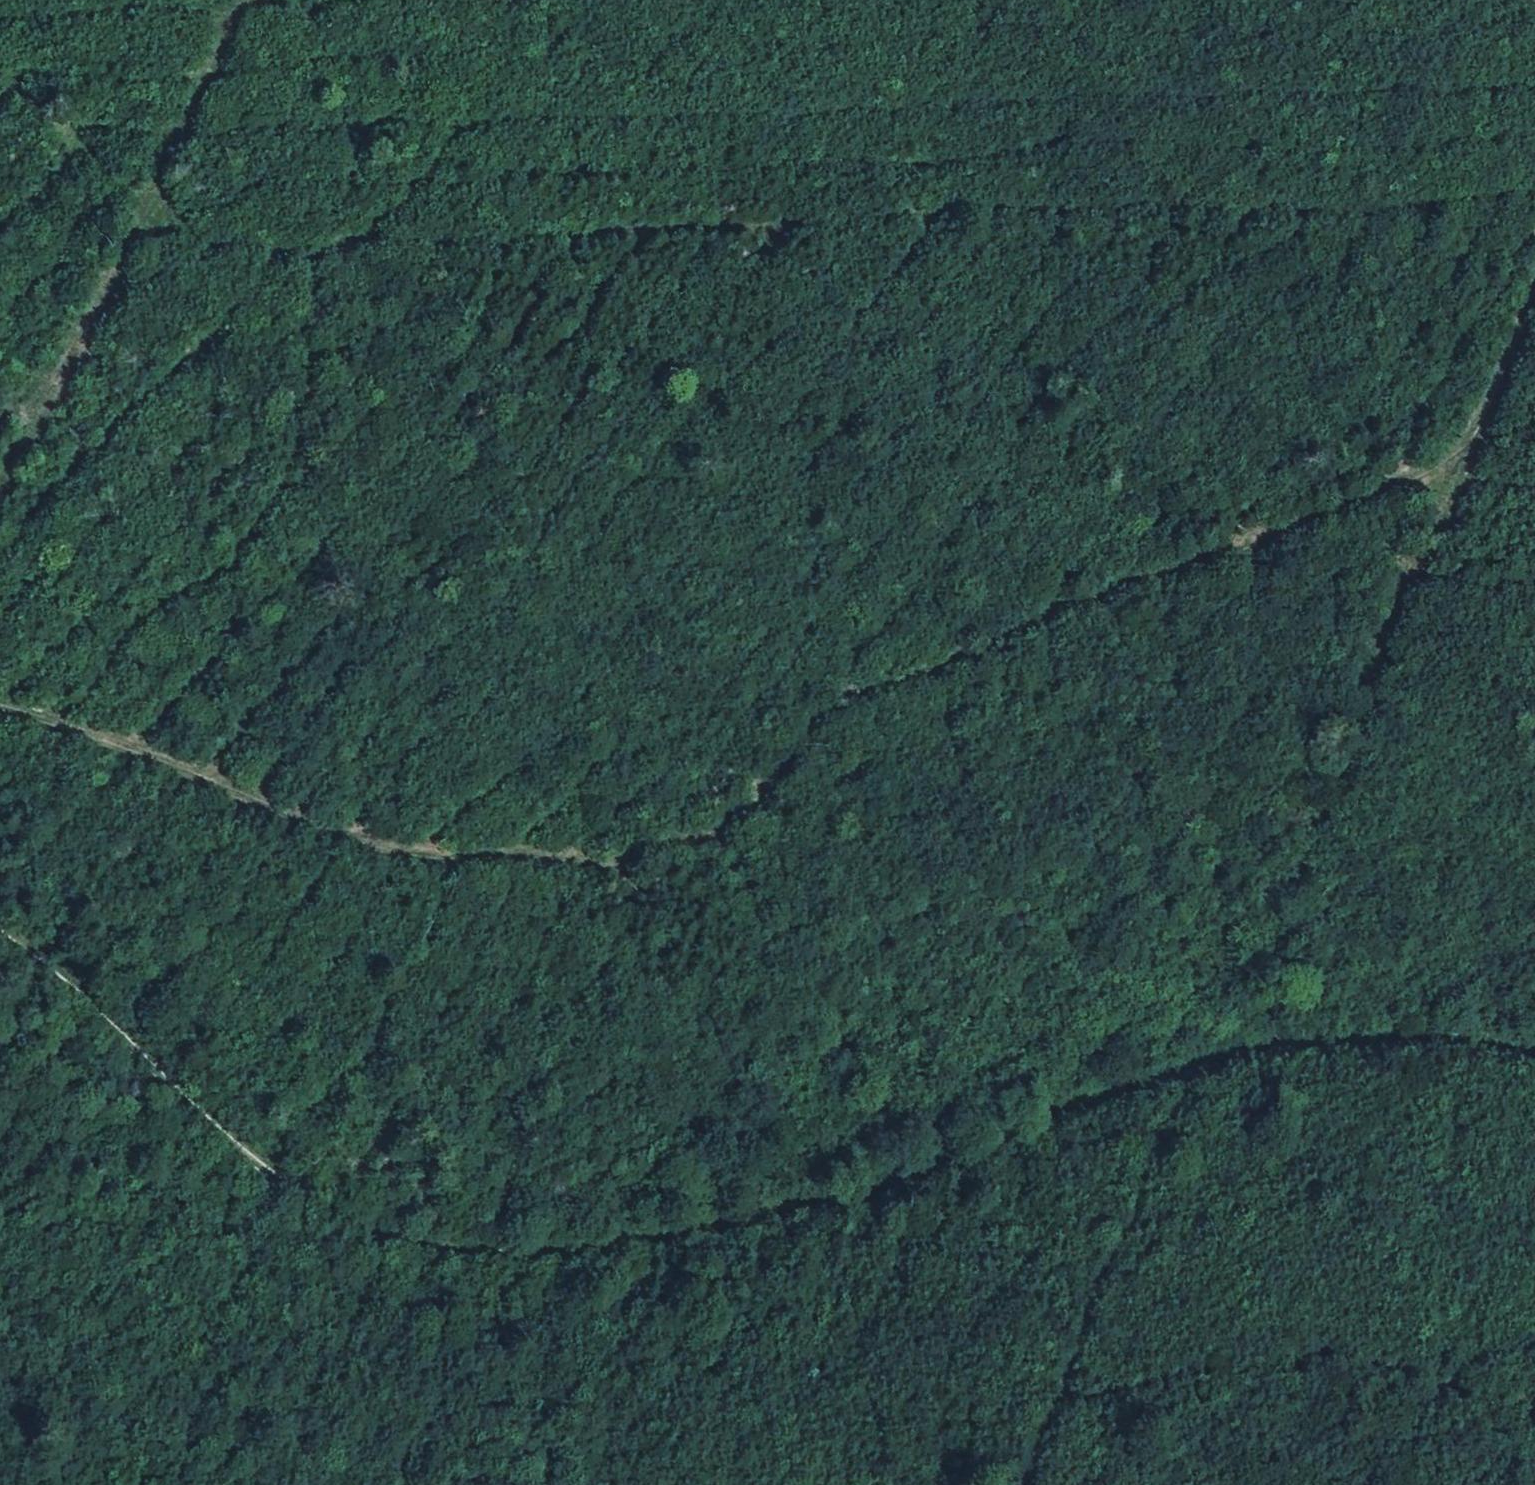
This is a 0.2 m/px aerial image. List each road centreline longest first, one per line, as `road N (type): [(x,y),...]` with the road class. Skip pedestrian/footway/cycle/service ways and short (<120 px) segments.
road 1 (track): [(0,931),(249,1155),(344,1220),(541,1251),(823,1205),(912,1180),(1209,1063)]
road 2 (track): [(1209,1063),(1361,1037),(1534,1043)]

